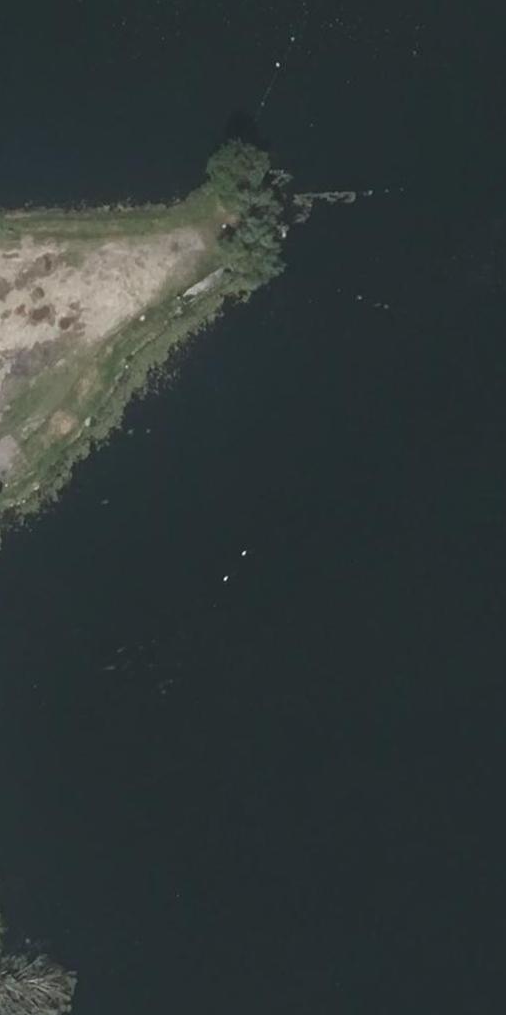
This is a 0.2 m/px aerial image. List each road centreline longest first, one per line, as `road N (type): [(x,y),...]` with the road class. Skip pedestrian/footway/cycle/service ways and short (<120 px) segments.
road 1 (track): [(0,416),(79,352),(108,304),(98,274),(70,258),(0,264)]

